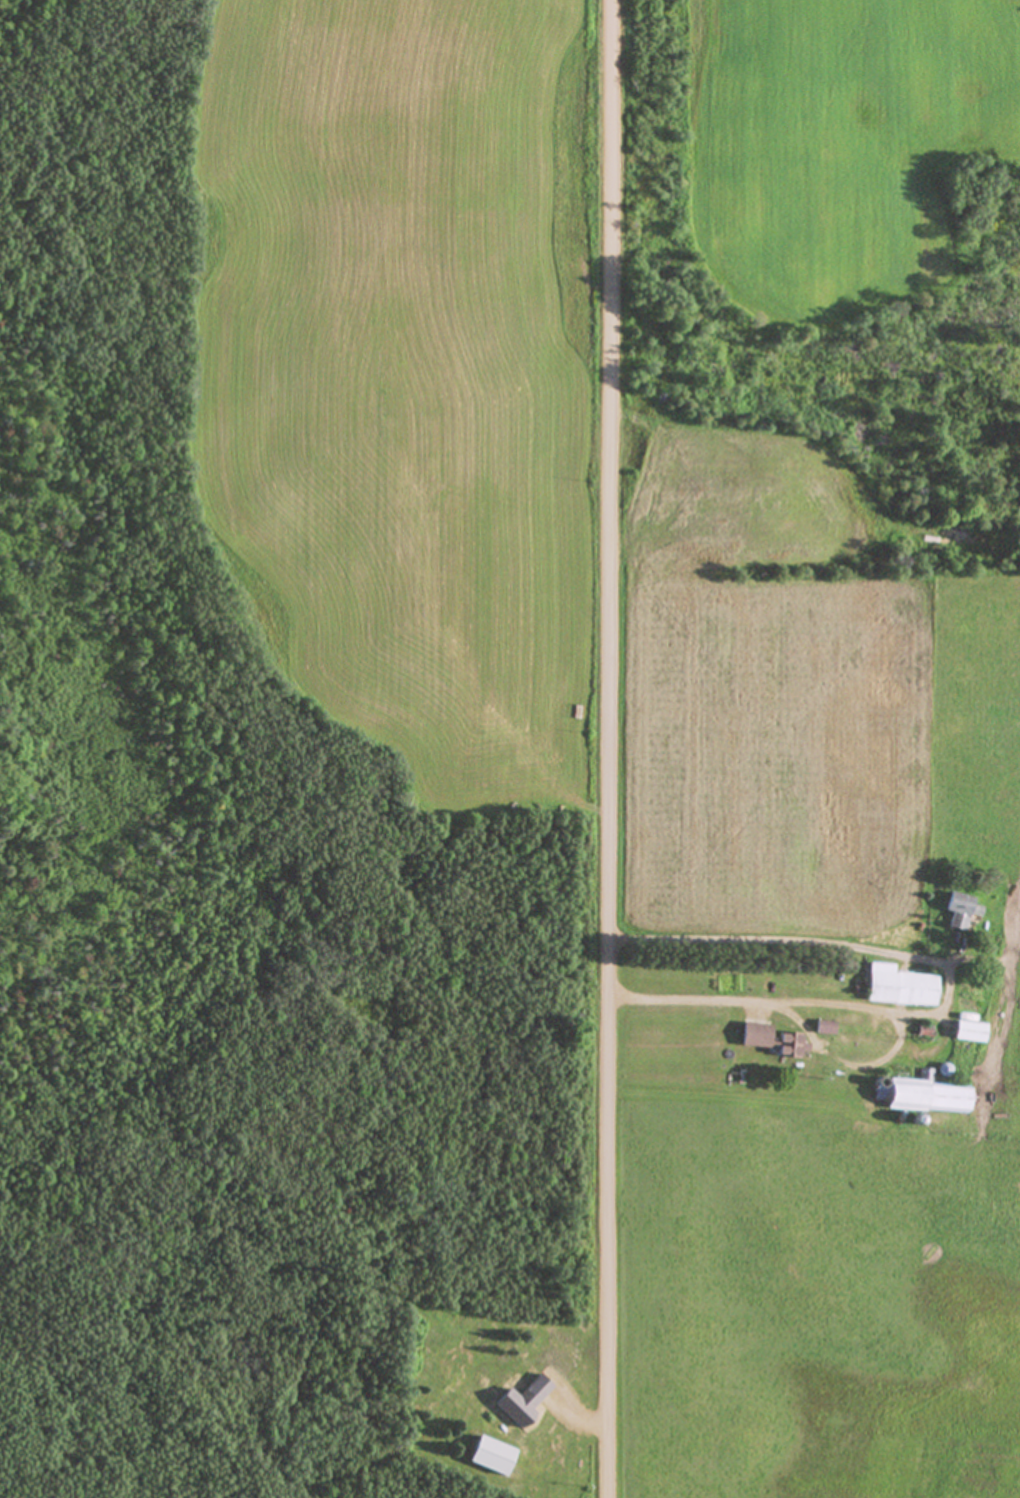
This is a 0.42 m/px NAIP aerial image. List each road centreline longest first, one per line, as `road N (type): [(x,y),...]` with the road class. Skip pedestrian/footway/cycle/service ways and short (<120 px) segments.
road 1 (residential): [(603,1497),(610,0)]

